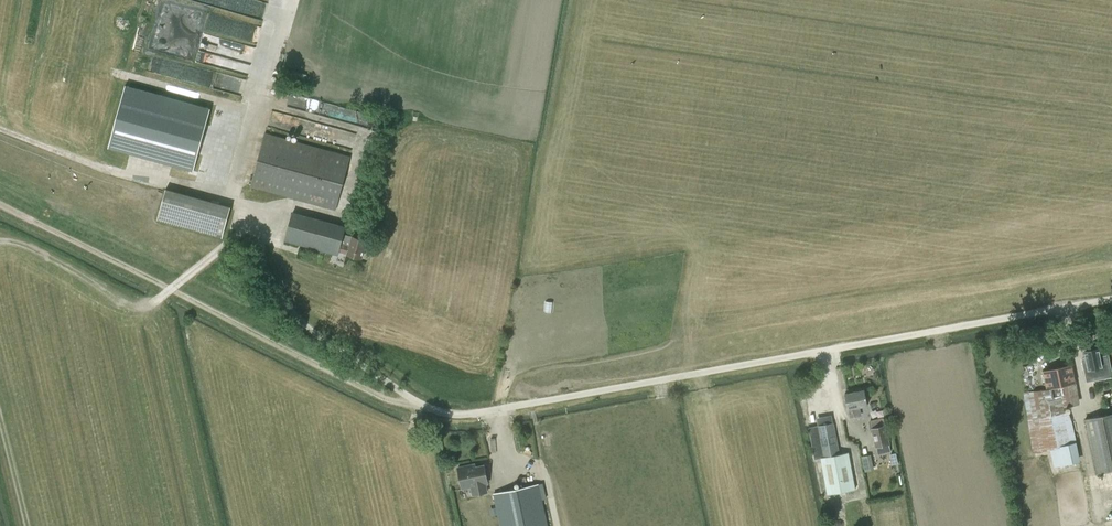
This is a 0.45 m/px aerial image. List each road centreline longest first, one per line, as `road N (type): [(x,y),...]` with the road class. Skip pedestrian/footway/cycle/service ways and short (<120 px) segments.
road 1 (unclassified): [(1111,293),(495,410),(422,405)]
road 2 (track): [(422,405),(386,398),(0,205)]
road 3 (track): [(0,241),(29,246),(135,310),(151,306)]

